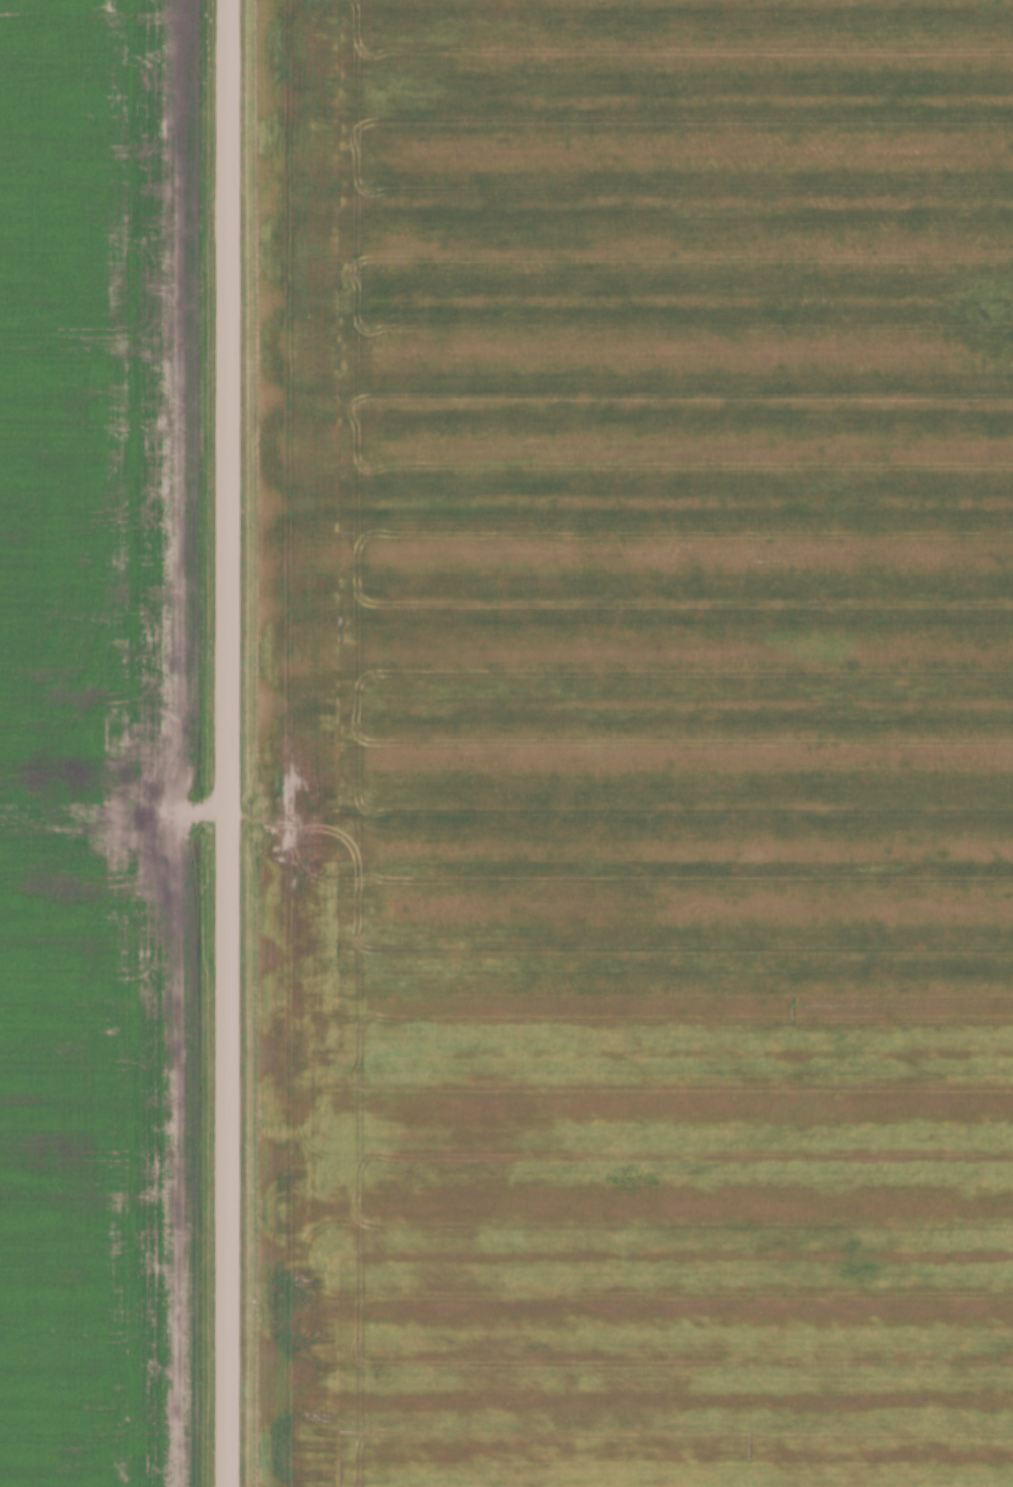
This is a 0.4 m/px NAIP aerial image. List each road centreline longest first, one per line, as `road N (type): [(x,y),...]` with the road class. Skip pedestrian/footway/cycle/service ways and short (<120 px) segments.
road 1 (tertiary): [(226,1486),(227,0)]

